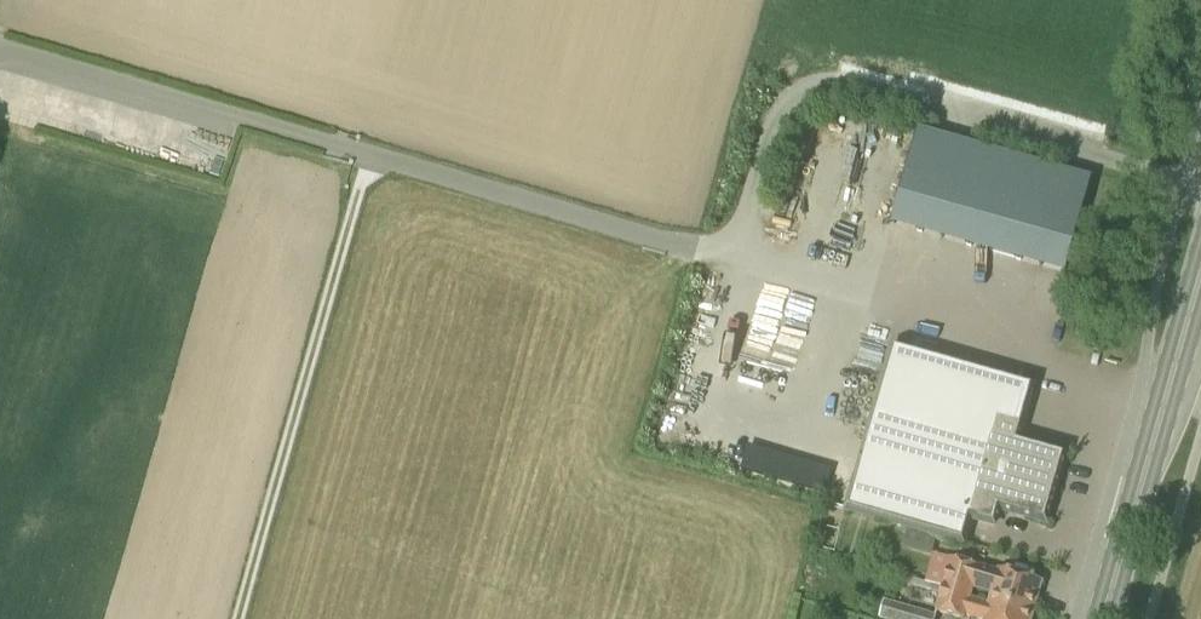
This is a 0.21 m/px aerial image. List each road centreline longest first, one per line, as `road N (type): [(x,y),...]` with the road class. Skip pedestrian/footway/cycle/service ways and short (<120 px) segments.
road 1 (primary): [(1109,618),(1200,292)]

